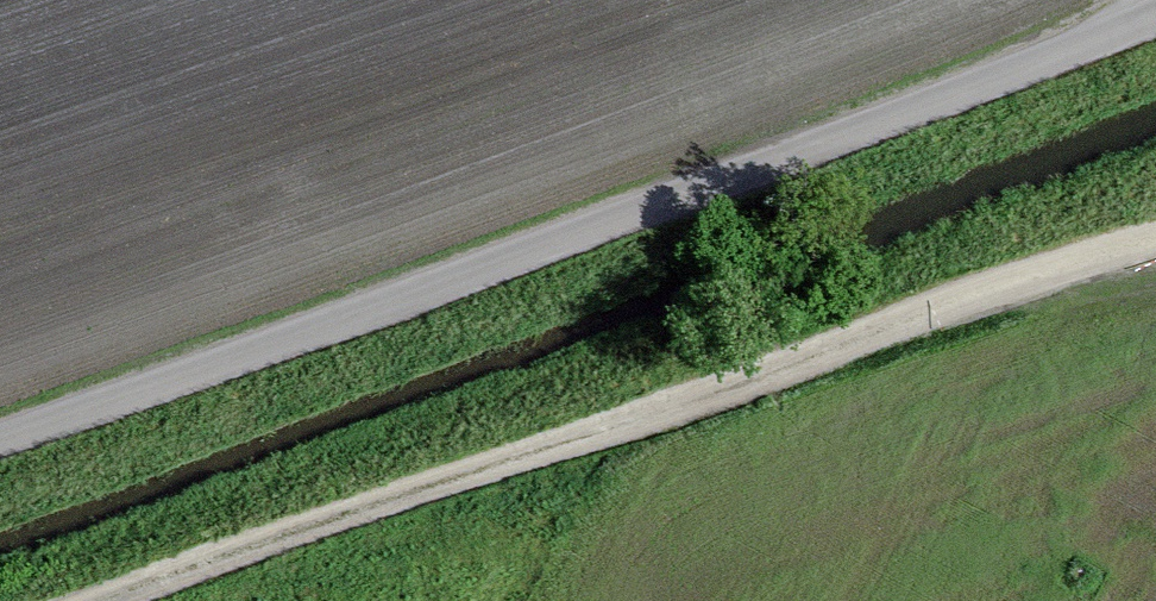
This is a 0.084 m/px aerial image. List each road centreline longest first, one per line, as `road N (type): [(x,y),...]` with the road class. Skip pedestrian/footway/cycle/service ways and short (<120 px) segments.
road 1 (unclassified): [(1155,10),(794,155),(0,438)]
road 2 (track): [(1155,236),(106,600)]

